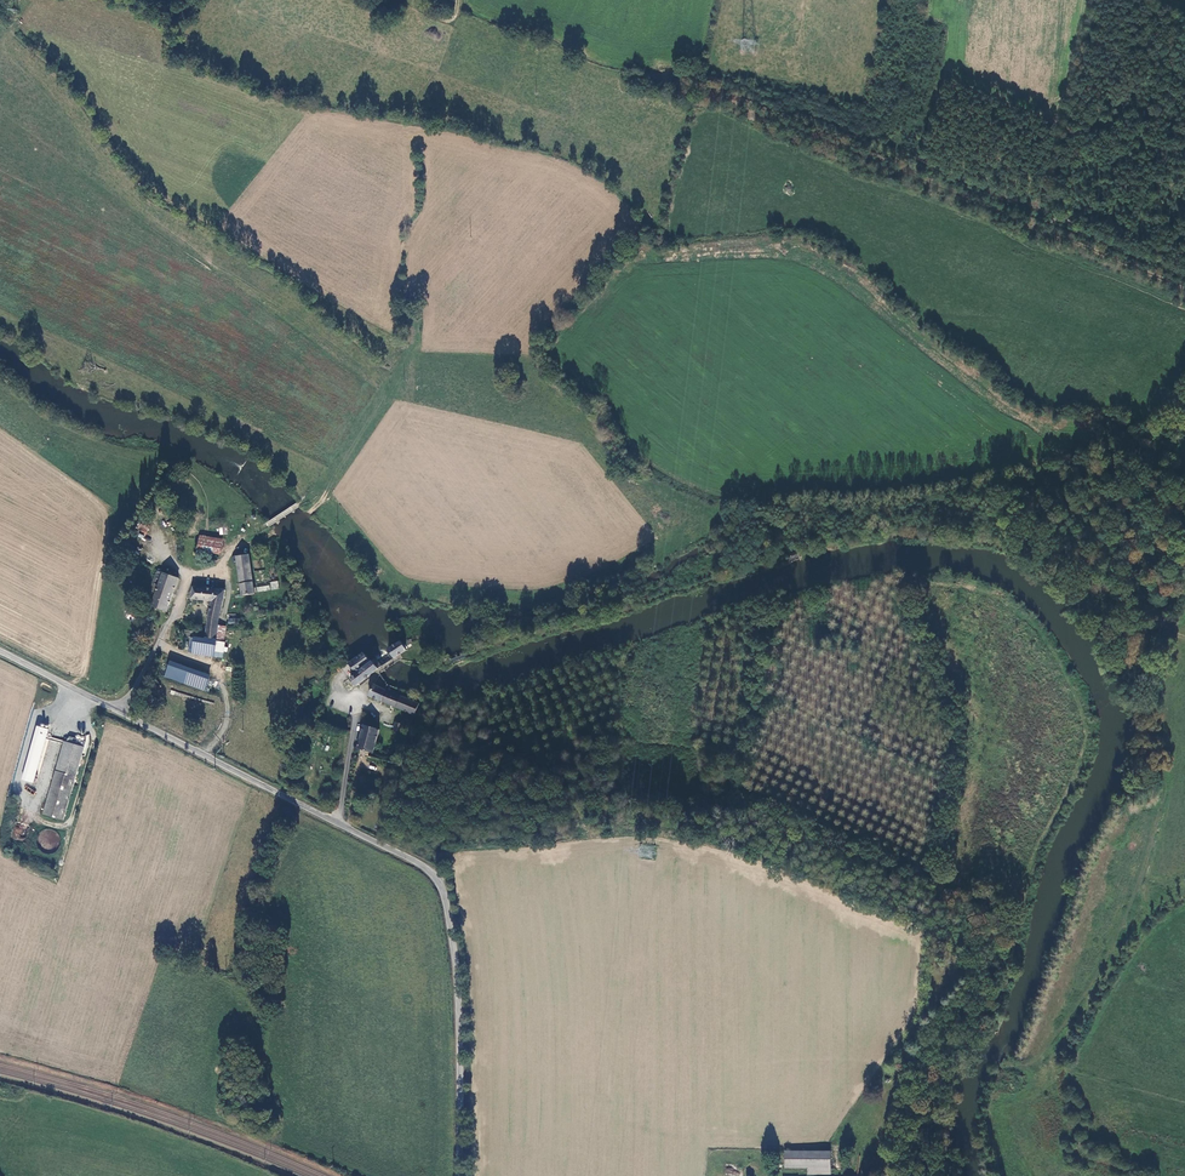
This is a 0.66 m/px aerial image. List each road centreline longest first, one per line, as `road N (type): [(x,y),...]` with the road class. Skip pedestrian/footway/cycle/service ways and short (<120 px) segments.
road 1 (tertiary): [(460,1175),(457,981),(445,893),(427,868),(0,649)]
road 2 (track): [(175,620),(189,578),(213,572),(244,541),(329,485),(359,425),(403,370),(430,305)]

